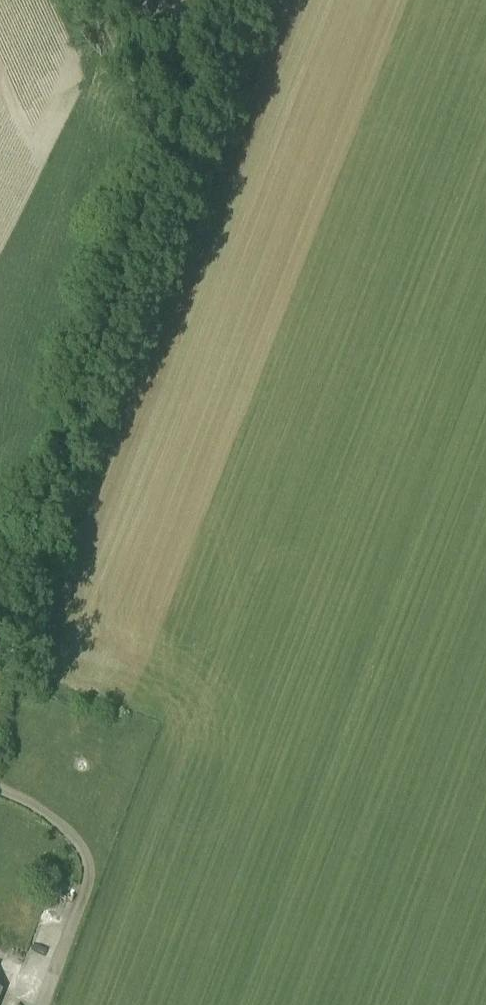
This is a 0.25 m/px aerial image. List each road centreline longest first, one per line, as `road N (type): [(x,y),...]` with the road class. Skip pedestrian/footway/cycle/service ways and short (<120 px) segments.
road 1 (track): [(241,0),(0,646)]
road 2 (track): [(43,1004),(90,862),(60,823),(0,790)]
road 3 (track): [(93,0),(162,143),(183,151)]

